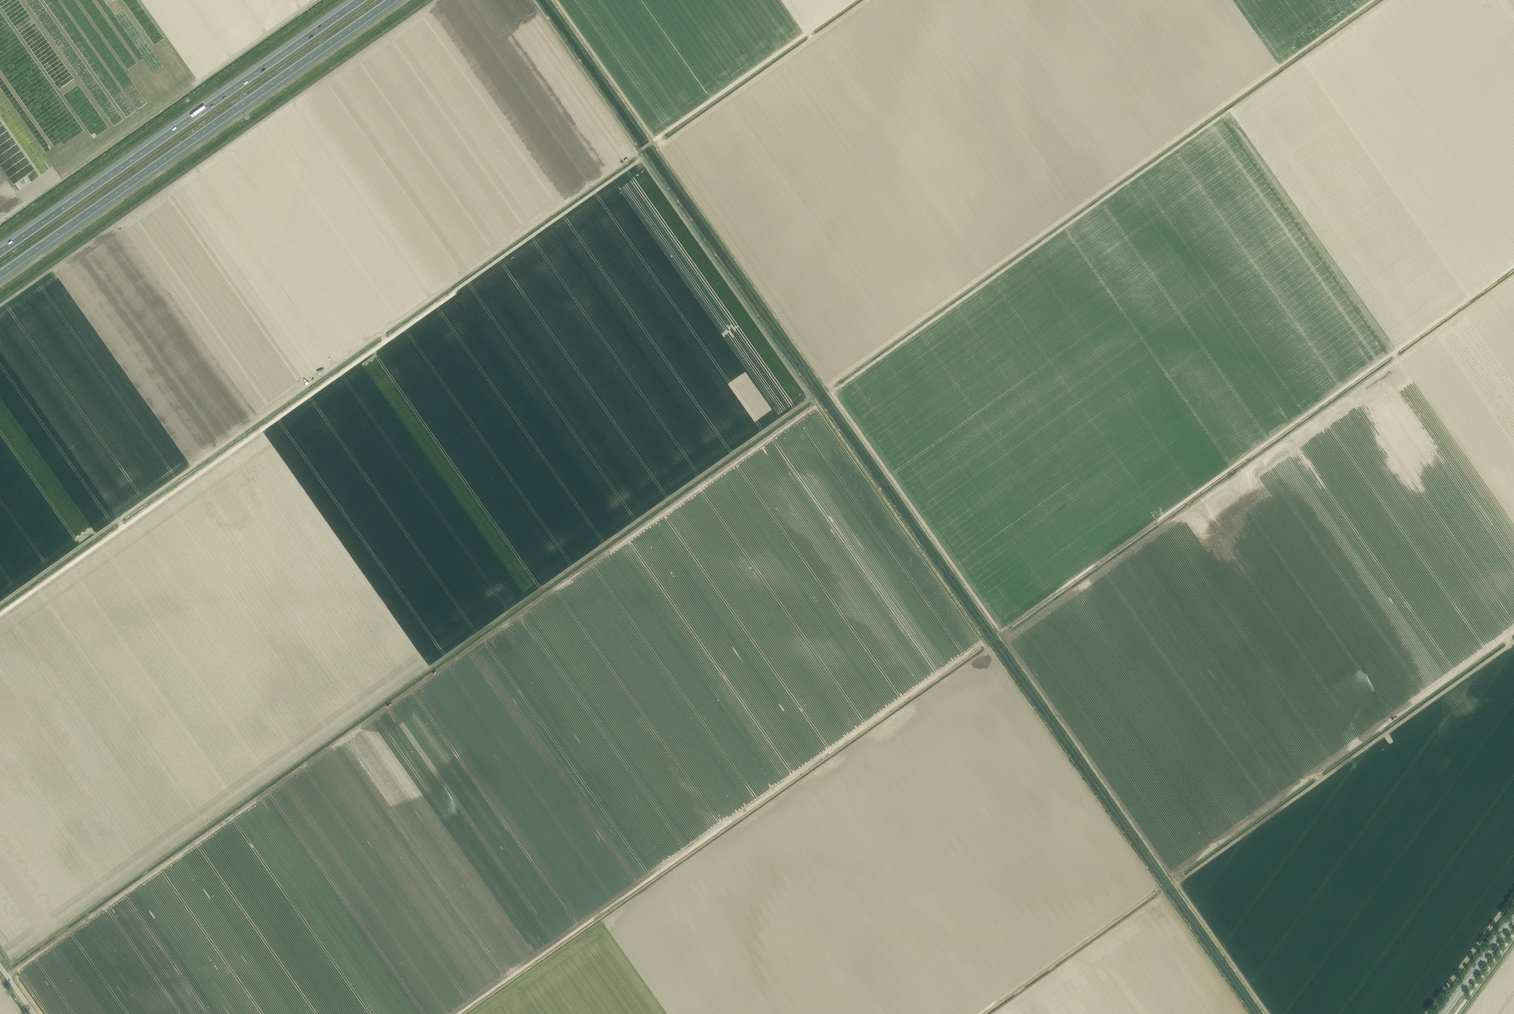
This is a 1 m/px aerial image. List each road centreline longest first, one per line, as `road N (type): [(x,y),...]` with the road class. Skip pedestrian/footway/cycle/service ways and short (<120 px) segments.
road 1 (track): [(0,614),(453,295)]
road 2 (motorway): [(0,274),(392,0)]
road 3 (motorway): [(360,0),(0,252)]
road 4 (track): [(658,137),(635,154),(639,160),(453,295)]
road 5 (secondary): [(1443,1013),(1513,917)]

